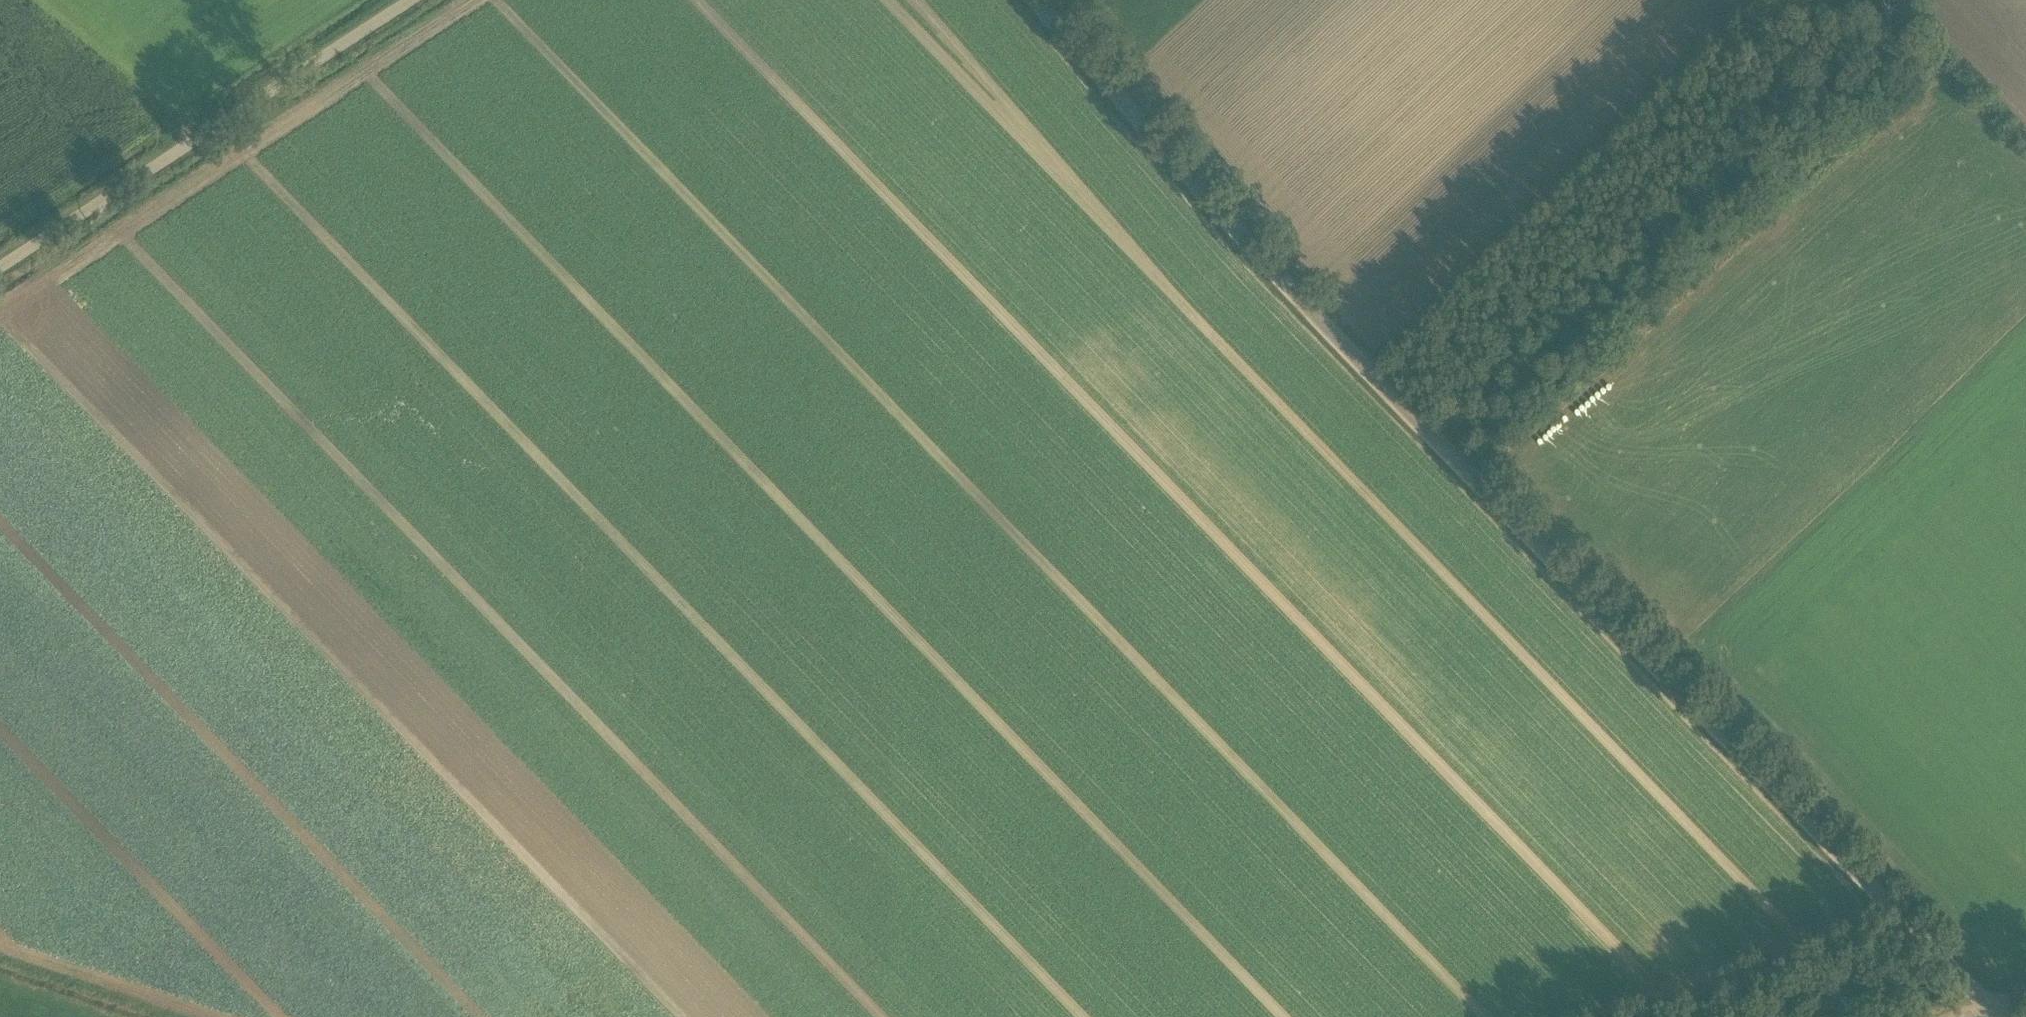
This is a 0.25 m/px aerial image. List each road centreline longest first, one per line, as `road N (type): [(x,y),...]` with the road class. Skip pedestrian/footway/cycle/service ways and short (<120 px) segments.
road 1 (unclassified): [(2025,1016),(1642,636),(1285,255),(1060,0)]
road 2 (unclassified): [(0,269),(408,0)]

